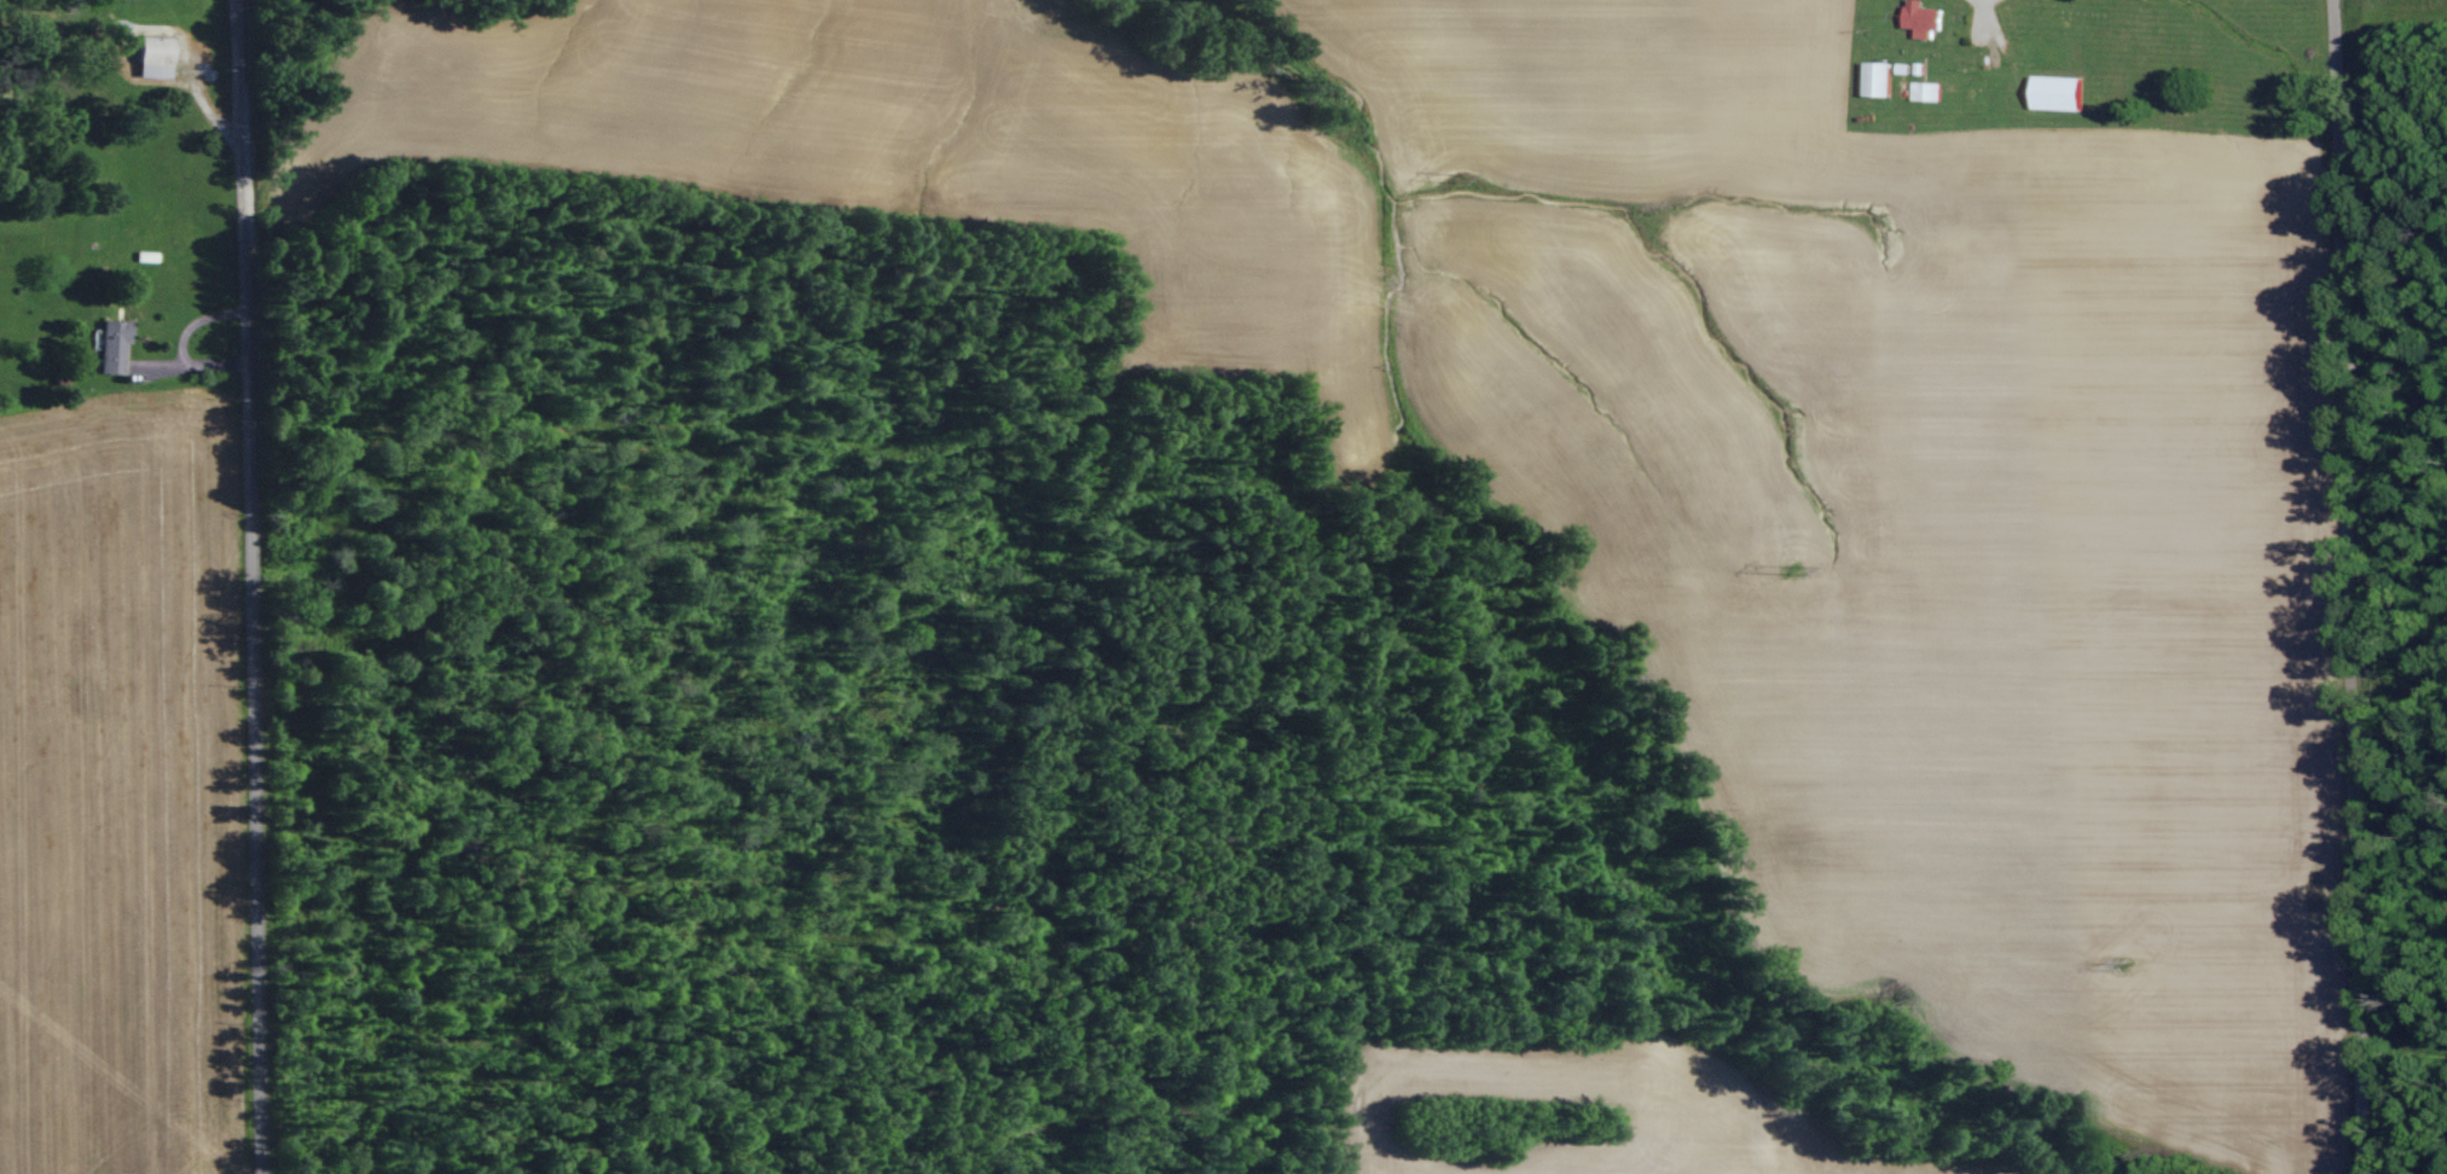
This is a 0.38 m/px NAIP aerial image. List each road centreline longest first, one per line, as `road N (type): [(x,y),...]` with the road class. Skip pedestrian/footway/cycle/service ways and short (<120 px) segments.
road 1 (residential): [(2366,1173),(2336,0)]
road 2 (residential): [(256,1173),(229,0)]

